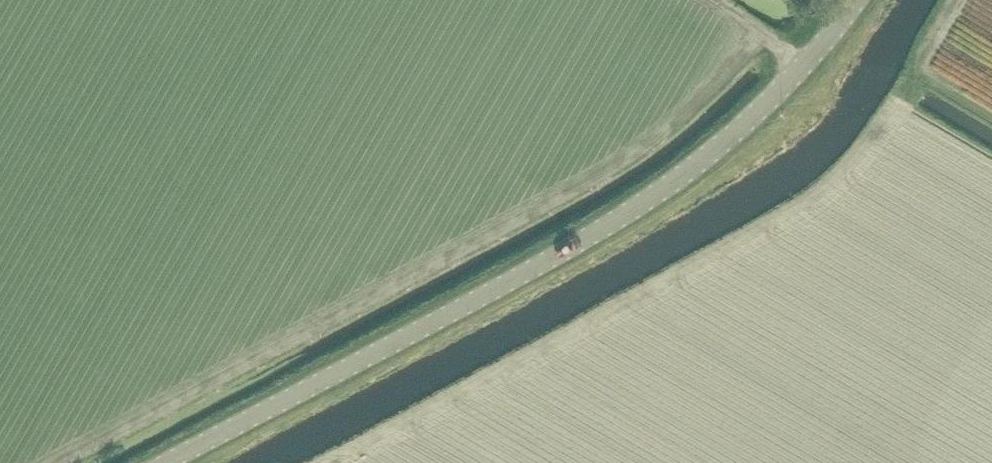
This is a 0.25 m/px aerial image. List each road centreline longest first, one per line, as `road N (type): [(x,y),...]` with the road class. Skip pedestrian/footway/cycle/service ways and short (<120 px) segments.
road 1 (unclassified): [(161,462),(448,316),(682,179),(761,112),(855,0)]

